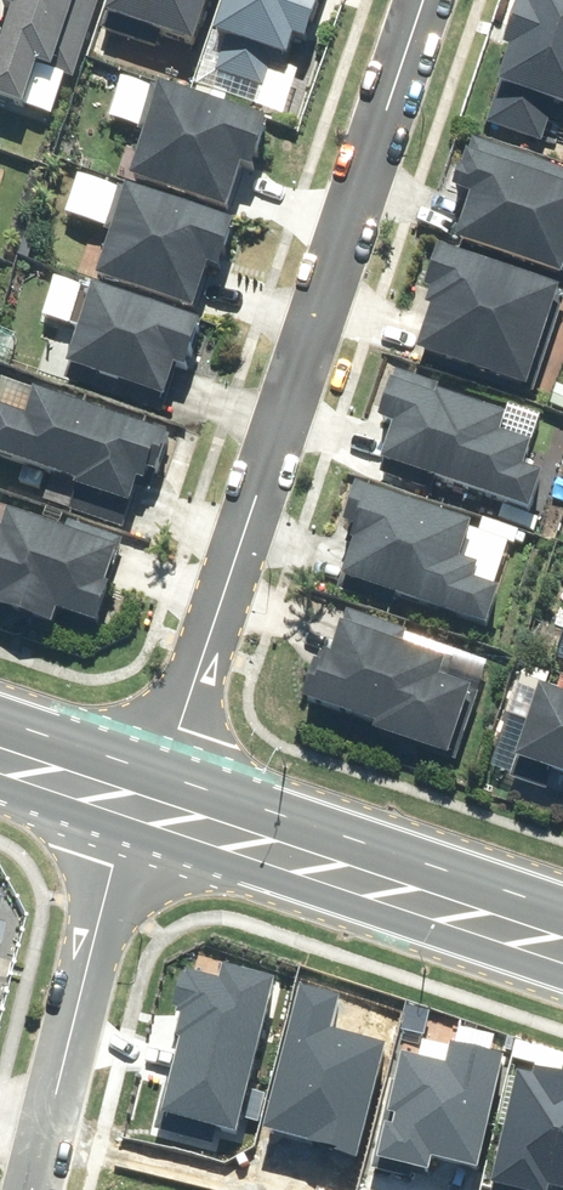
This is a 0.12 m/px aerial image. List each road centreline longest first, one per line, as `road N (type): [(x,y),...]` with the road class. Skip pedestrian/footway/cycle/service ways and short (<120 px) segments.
road 1 (residential): [(154,792),(430,0)]
road 2 (secondary): [(562,929),(154,792)]
road 3 (residential): [(53,1138),(154,792)]
road 4 (secondary): [(154,792),(0,741)]

